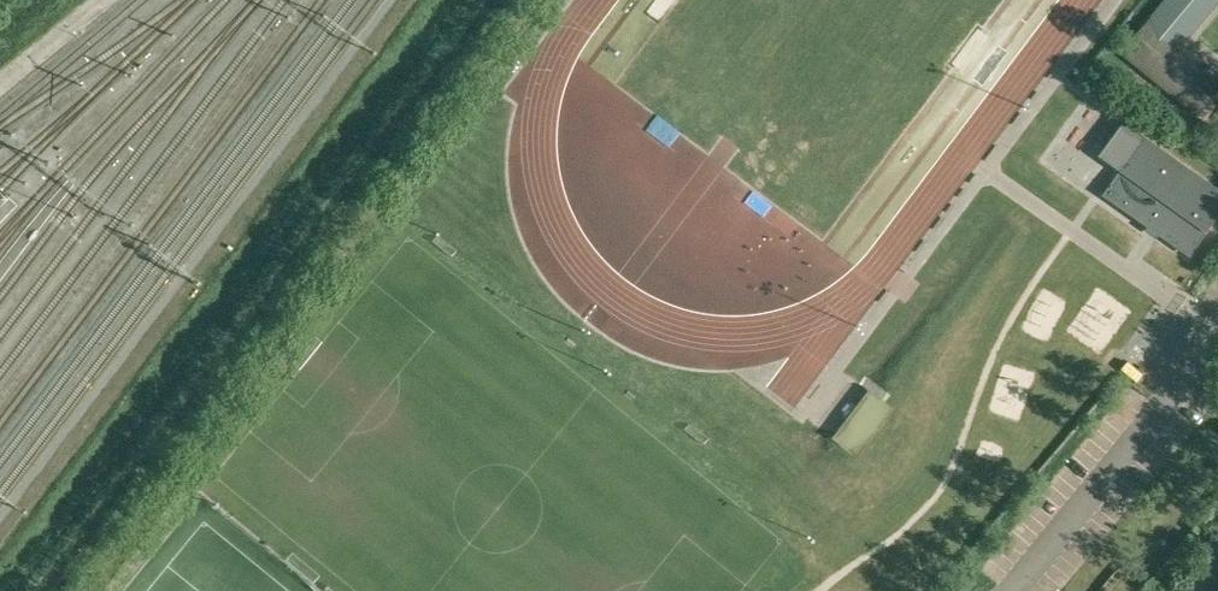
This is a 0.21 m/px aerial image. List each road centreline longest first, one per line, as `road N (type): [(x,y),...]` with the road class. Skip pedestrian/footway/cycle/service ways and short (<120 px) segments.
road 1 (residential): [(1013,590),(1176,392),(1217,313)]

